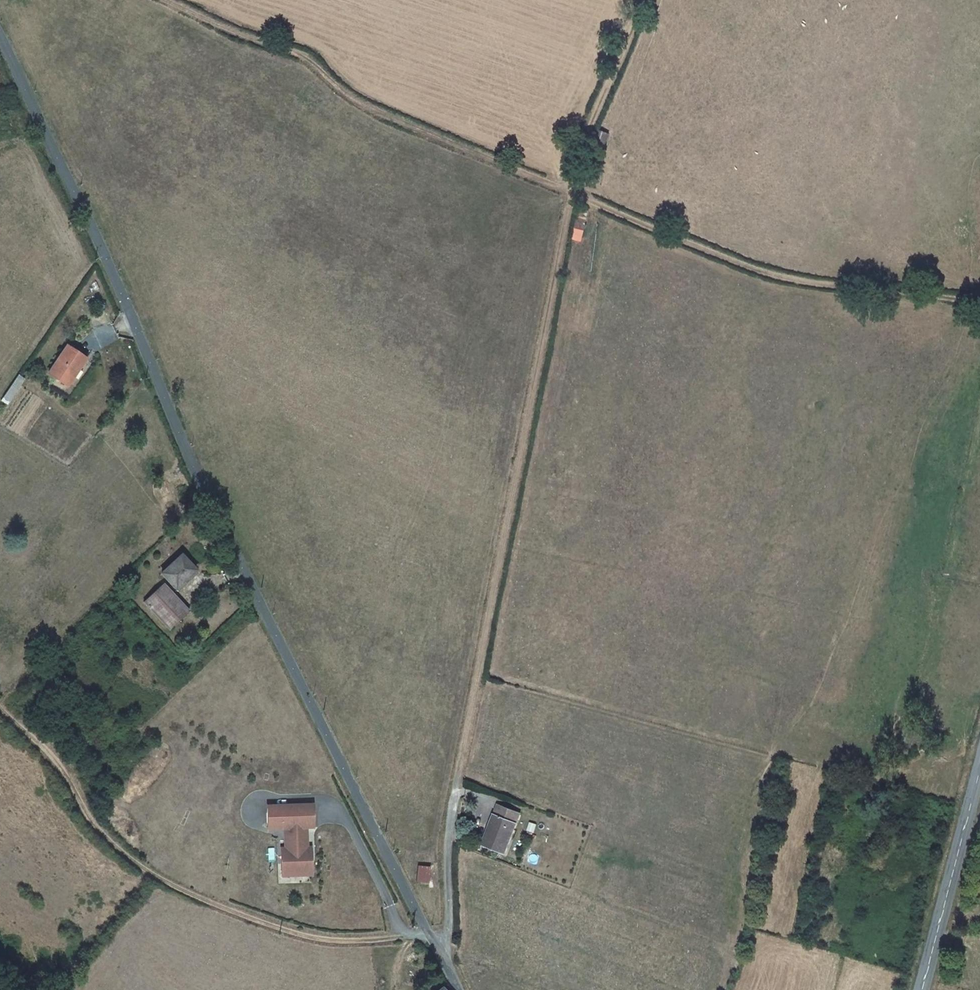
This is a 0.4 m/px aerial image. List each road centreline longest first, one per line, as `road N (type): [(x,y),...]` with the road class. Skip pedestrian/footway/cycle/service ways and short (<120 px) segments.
road 1 (tertiary): [(459,989),(200,485),(0,31)]
road 2 (track): [(570,192),(456,789)]
road 3 (track): [(431,933),(353,941),(294,933),(158,878),(120,851),(67,773),(0,708)]
road 4 (track): [(164,0),(292,51),(348,98),(388,117),(570,192)]
road 5 (track): [(570,192),(767,274),(979,301)]
road 6 (tertiary): [(979,768),(922,989)]
road 7 (track): [(640,0),(570,192)]

